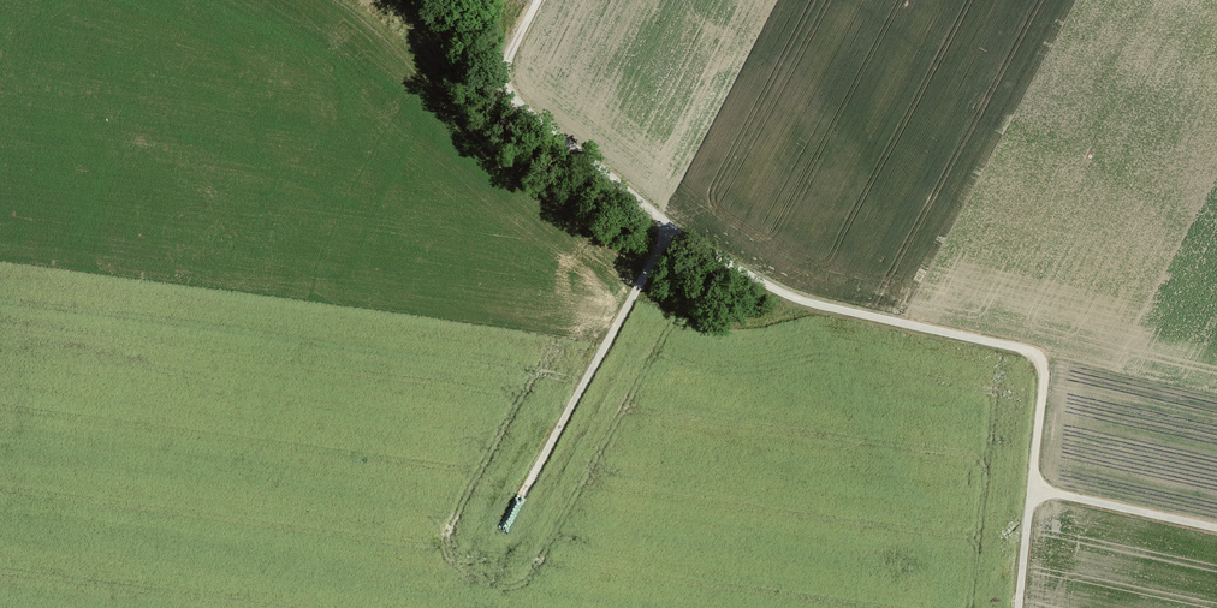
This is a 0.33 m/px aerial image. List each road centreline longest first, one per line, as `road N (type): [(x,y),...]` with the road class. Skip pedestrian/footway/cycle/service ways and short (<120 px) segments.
road 1 (track): [(539,0),(511,57),(507,77),(516,99),(672,230),(842,316),(1025,350),(1043,361),(1032,488),(1216,528)]
road 2 (track): [(672,230),(512,518)]
road 3 (track): [(1020,607),(1032,488)]

